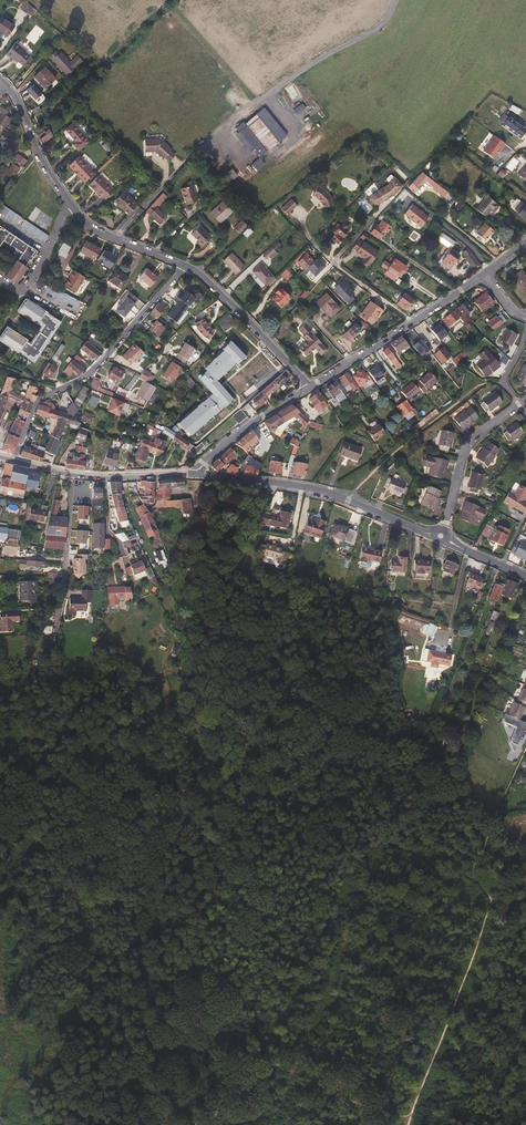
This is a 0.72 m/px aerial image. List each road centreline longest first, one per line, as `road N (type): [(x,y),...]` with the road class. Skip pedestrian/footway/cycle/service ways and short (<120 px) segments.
road 1 (residential): [(14,460),(37,401),(87,377),(187,268)]
road 2 (tertiary): [(441,536),(322,491),(194,474)]
road 3 (track): [(411,1124),(471,967),(489,892)]
road 4 (track): [(397,0),(376,32),(255,100),(213,137)]
road 5 (residential): [(309,389),(485,275)]
road 6 (tertiary): [(194,474),(90,476),(14,460)]
road 7 (residential): [(309,389),(187,268)]
road 8 (residential): [(525,401),(471,441),(441,536)]
road 9 (residential): [(194,474),(309,389)]
road 10 (residential): [(73,208),(5,85)]
road 11 (residential): [(187,268),(101,235),(73,208)]
road 12 (residential): [(0,280),(25,290),(73,208)]

